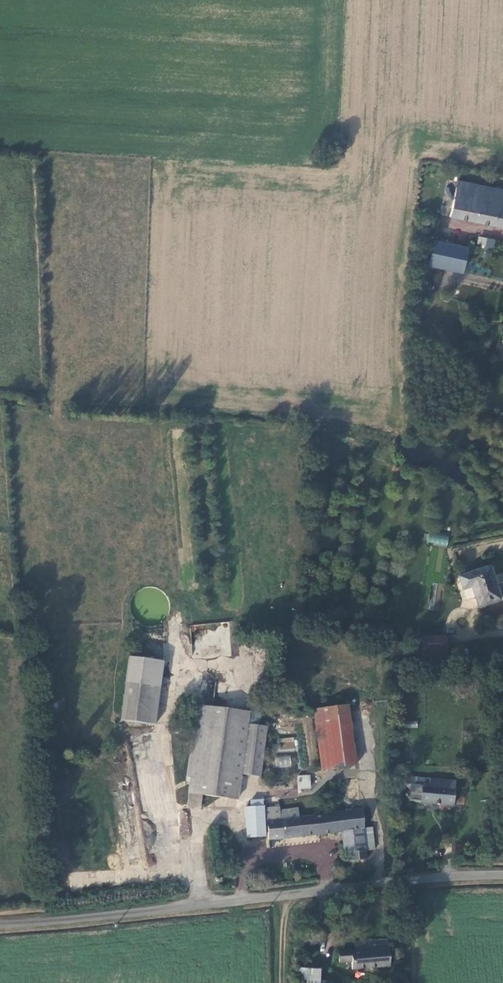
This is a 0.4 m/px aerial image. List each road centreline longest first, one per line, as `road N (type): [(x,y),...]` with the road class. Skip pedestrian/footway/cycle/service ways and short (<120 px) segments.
road 1 (unclassified): [(0,922),(502,876)]

